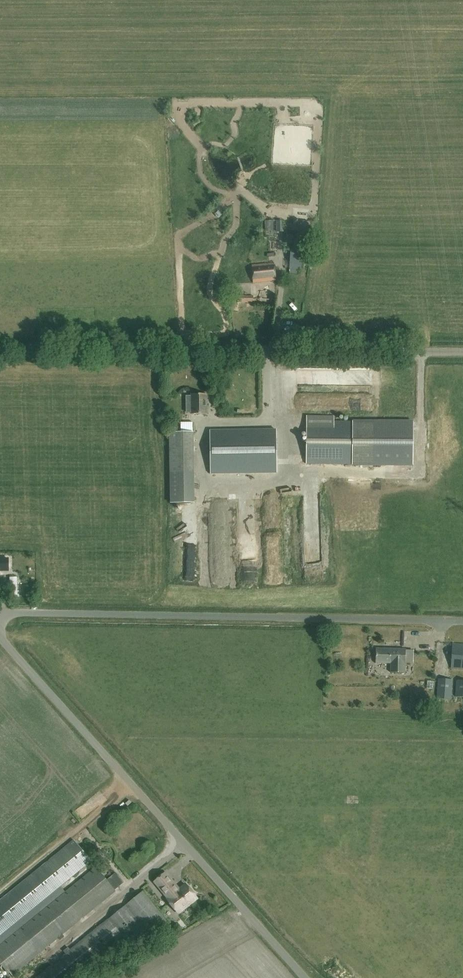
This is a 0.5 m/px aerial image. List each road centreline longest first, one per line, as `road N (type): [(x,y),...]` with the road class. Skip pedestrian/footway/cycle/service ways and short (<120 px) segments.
road 1 (unclassified): [(462,620),(17,612),(0,619)]
road 2 (unclassified): [(0,348),(462,350)]
road 3 (unclassified): [(303,977),(0,636)]

